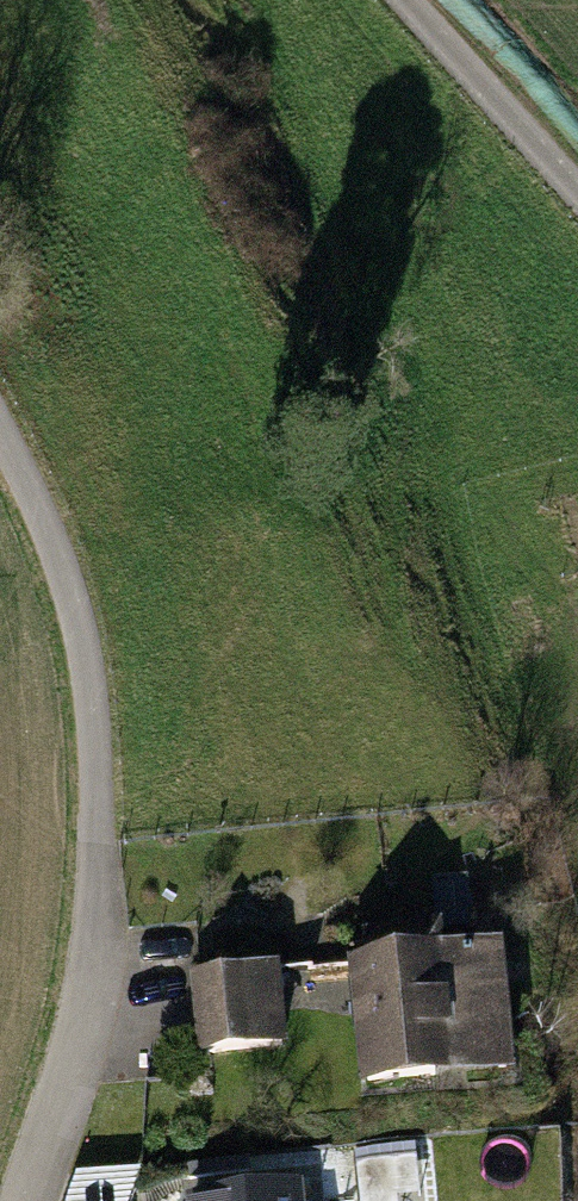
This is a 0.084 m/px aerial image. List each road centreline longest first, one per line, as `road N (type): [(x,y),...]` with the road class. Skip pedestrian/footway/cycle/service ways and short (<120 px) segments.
road 1 (track): [(0,413),(47,506),(101,676),(105,860)]
road 2 (residential): [(105,860),(97,972),(28,1200)]
road 3 (unclassified): [(577,185),(410,0)]

